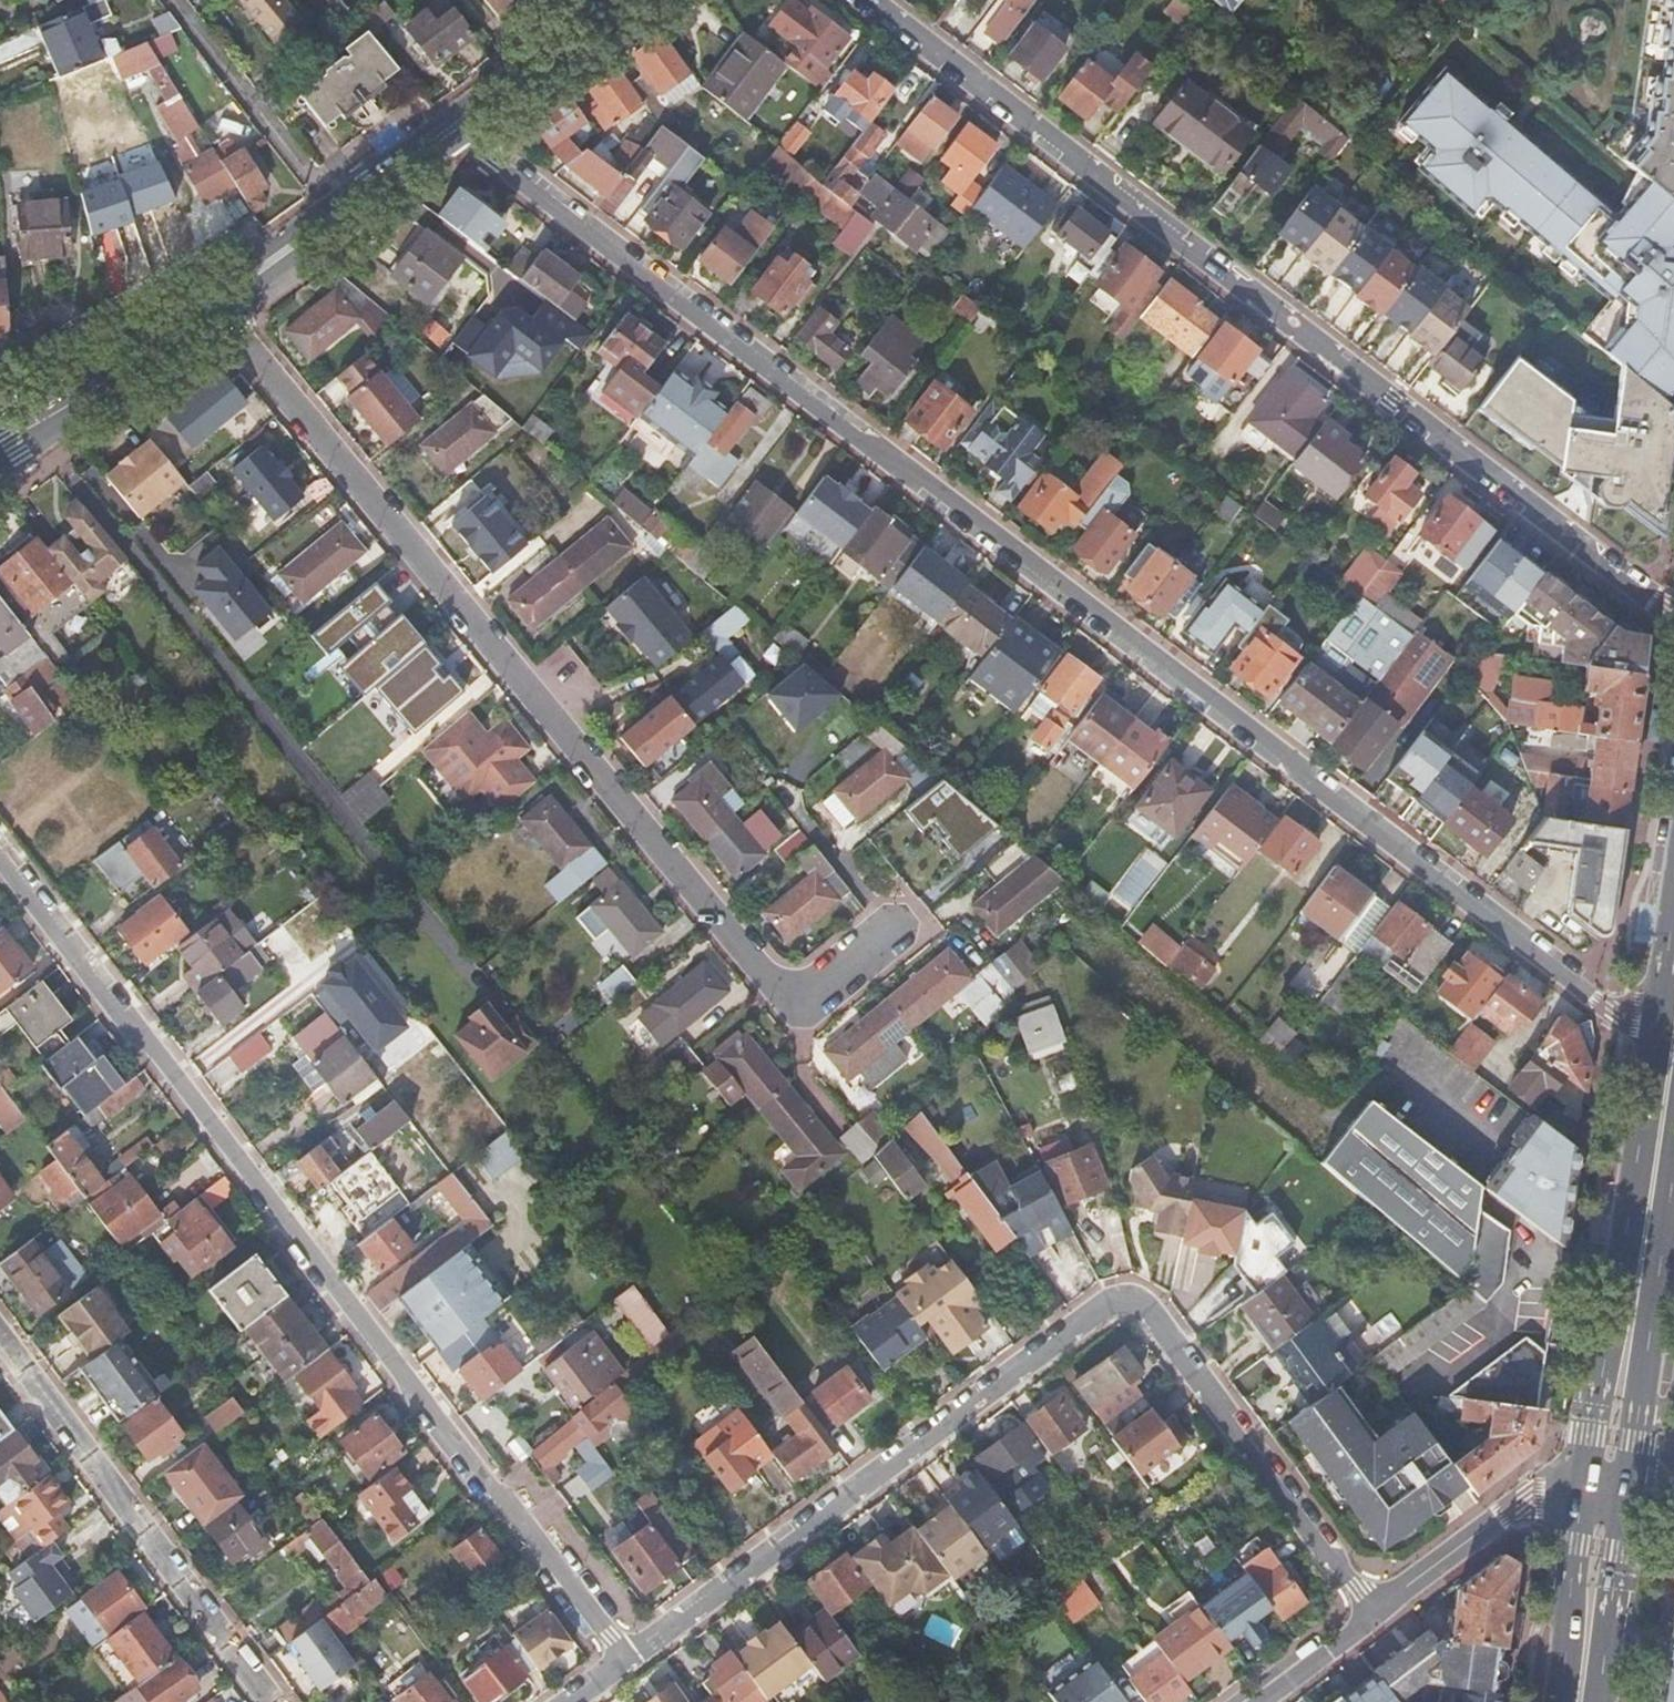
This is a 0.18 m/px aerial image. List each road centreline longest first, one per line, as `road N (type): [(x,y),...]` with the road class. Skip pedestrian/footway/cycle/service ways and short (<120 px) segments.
road 1 (residential): [(1673,1029),(1613,1008),(458,135)]
road 2 (residential): [(908,918),(799,1006),(205,313)]
road 3 (residential): [(0,855),(623,1660)]
road 4 (residential): [(1366,1613),(1157,1323),(1122,1303),(1080,1319),(623,1660)]
road 5 (residential): [(870,0),(1673,611)]
road 6 (primary): [(1673,1031),(1607,1475)]
road 7 (residential): [(0,1351),(271,1701)]
road 8 (residential): [(1366,1613),(1524,1504),(1607,1475)]
road 9 (residential): [(349,215),(180,0)]
road 10 (secondary): [(205,313),(0,432)]
road 11 (primary): [(1607,1475),(1575,1701)]
road 12 (secondary): [(598,21),(458,135)]
road 13 (secondary): [(349,215),(205,313)]
road 14 (residential): [(1249,1701),(1366,1613)]
road 15 (secondary): [(458,135),(349,215)]

